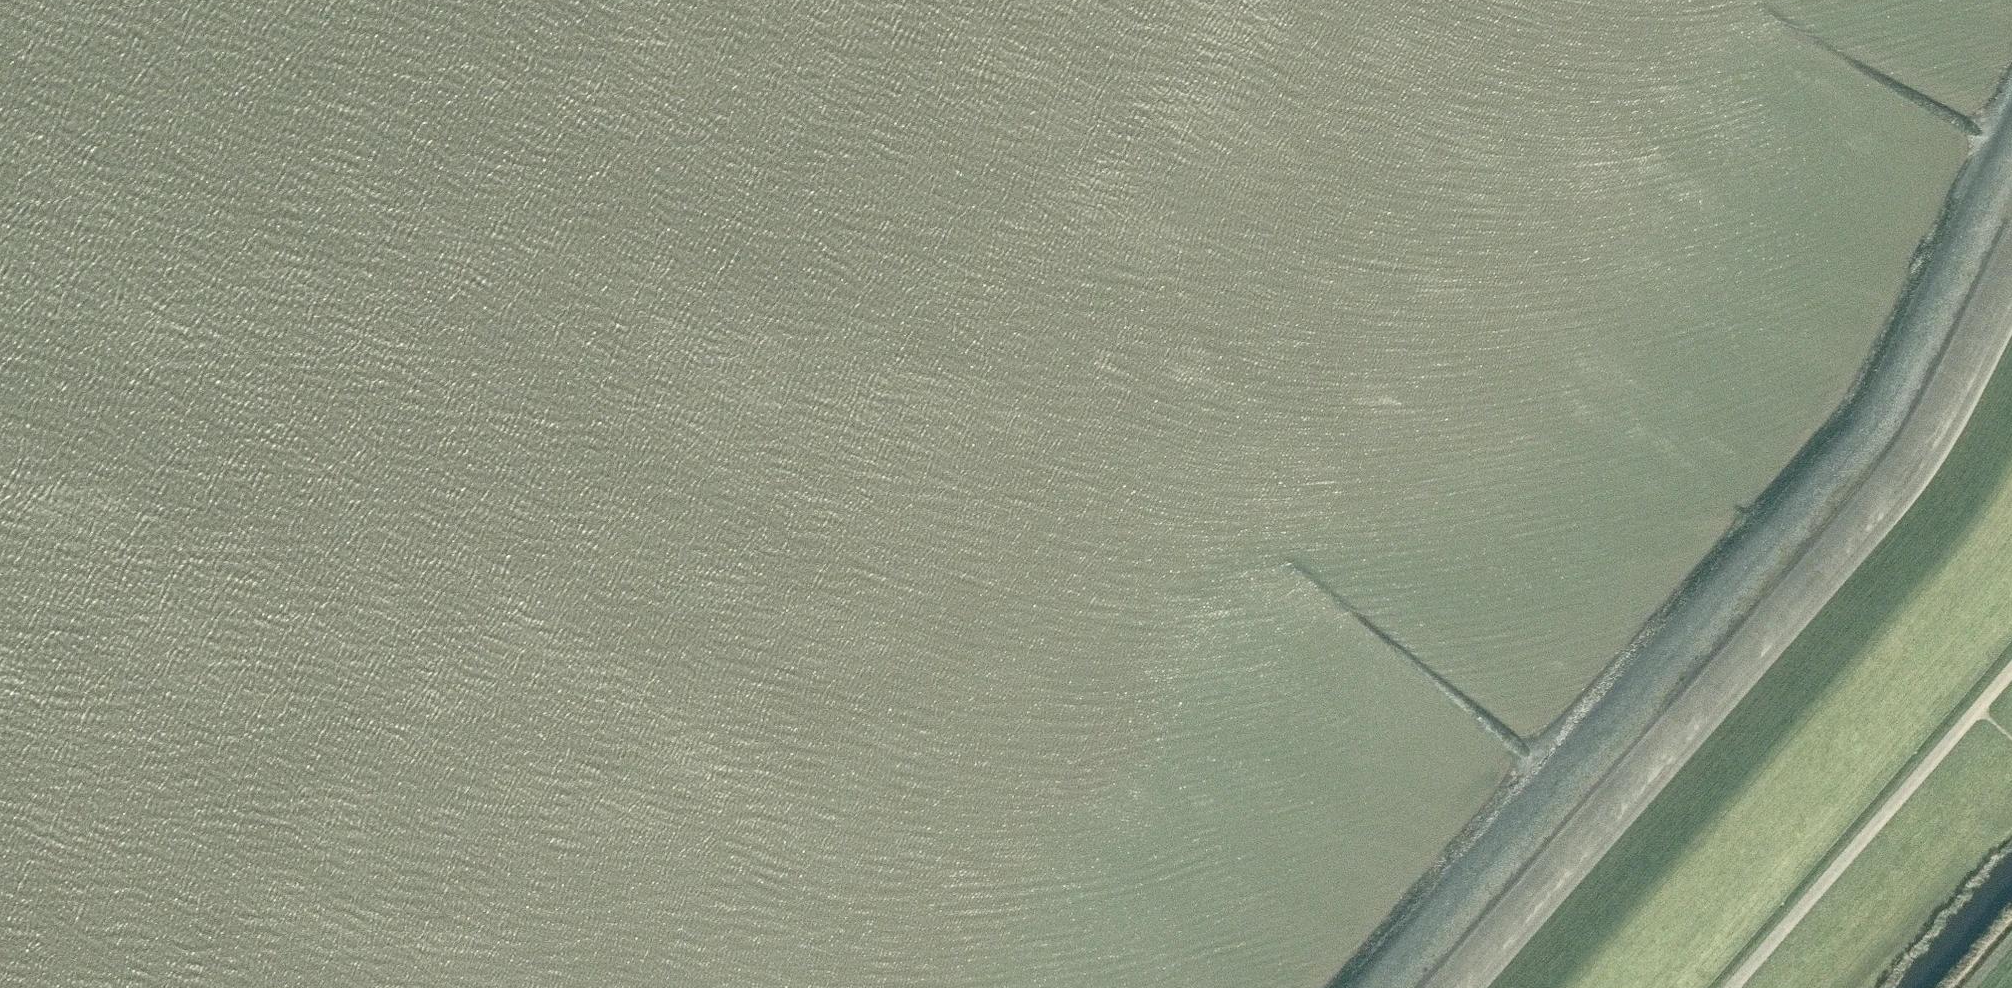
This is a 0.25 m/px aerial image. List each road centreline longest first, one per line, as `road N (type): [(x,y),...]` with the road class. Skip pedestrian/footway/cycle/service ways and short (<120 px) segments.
road 1 (unclassified): [(1734,987),(2011,670)]

